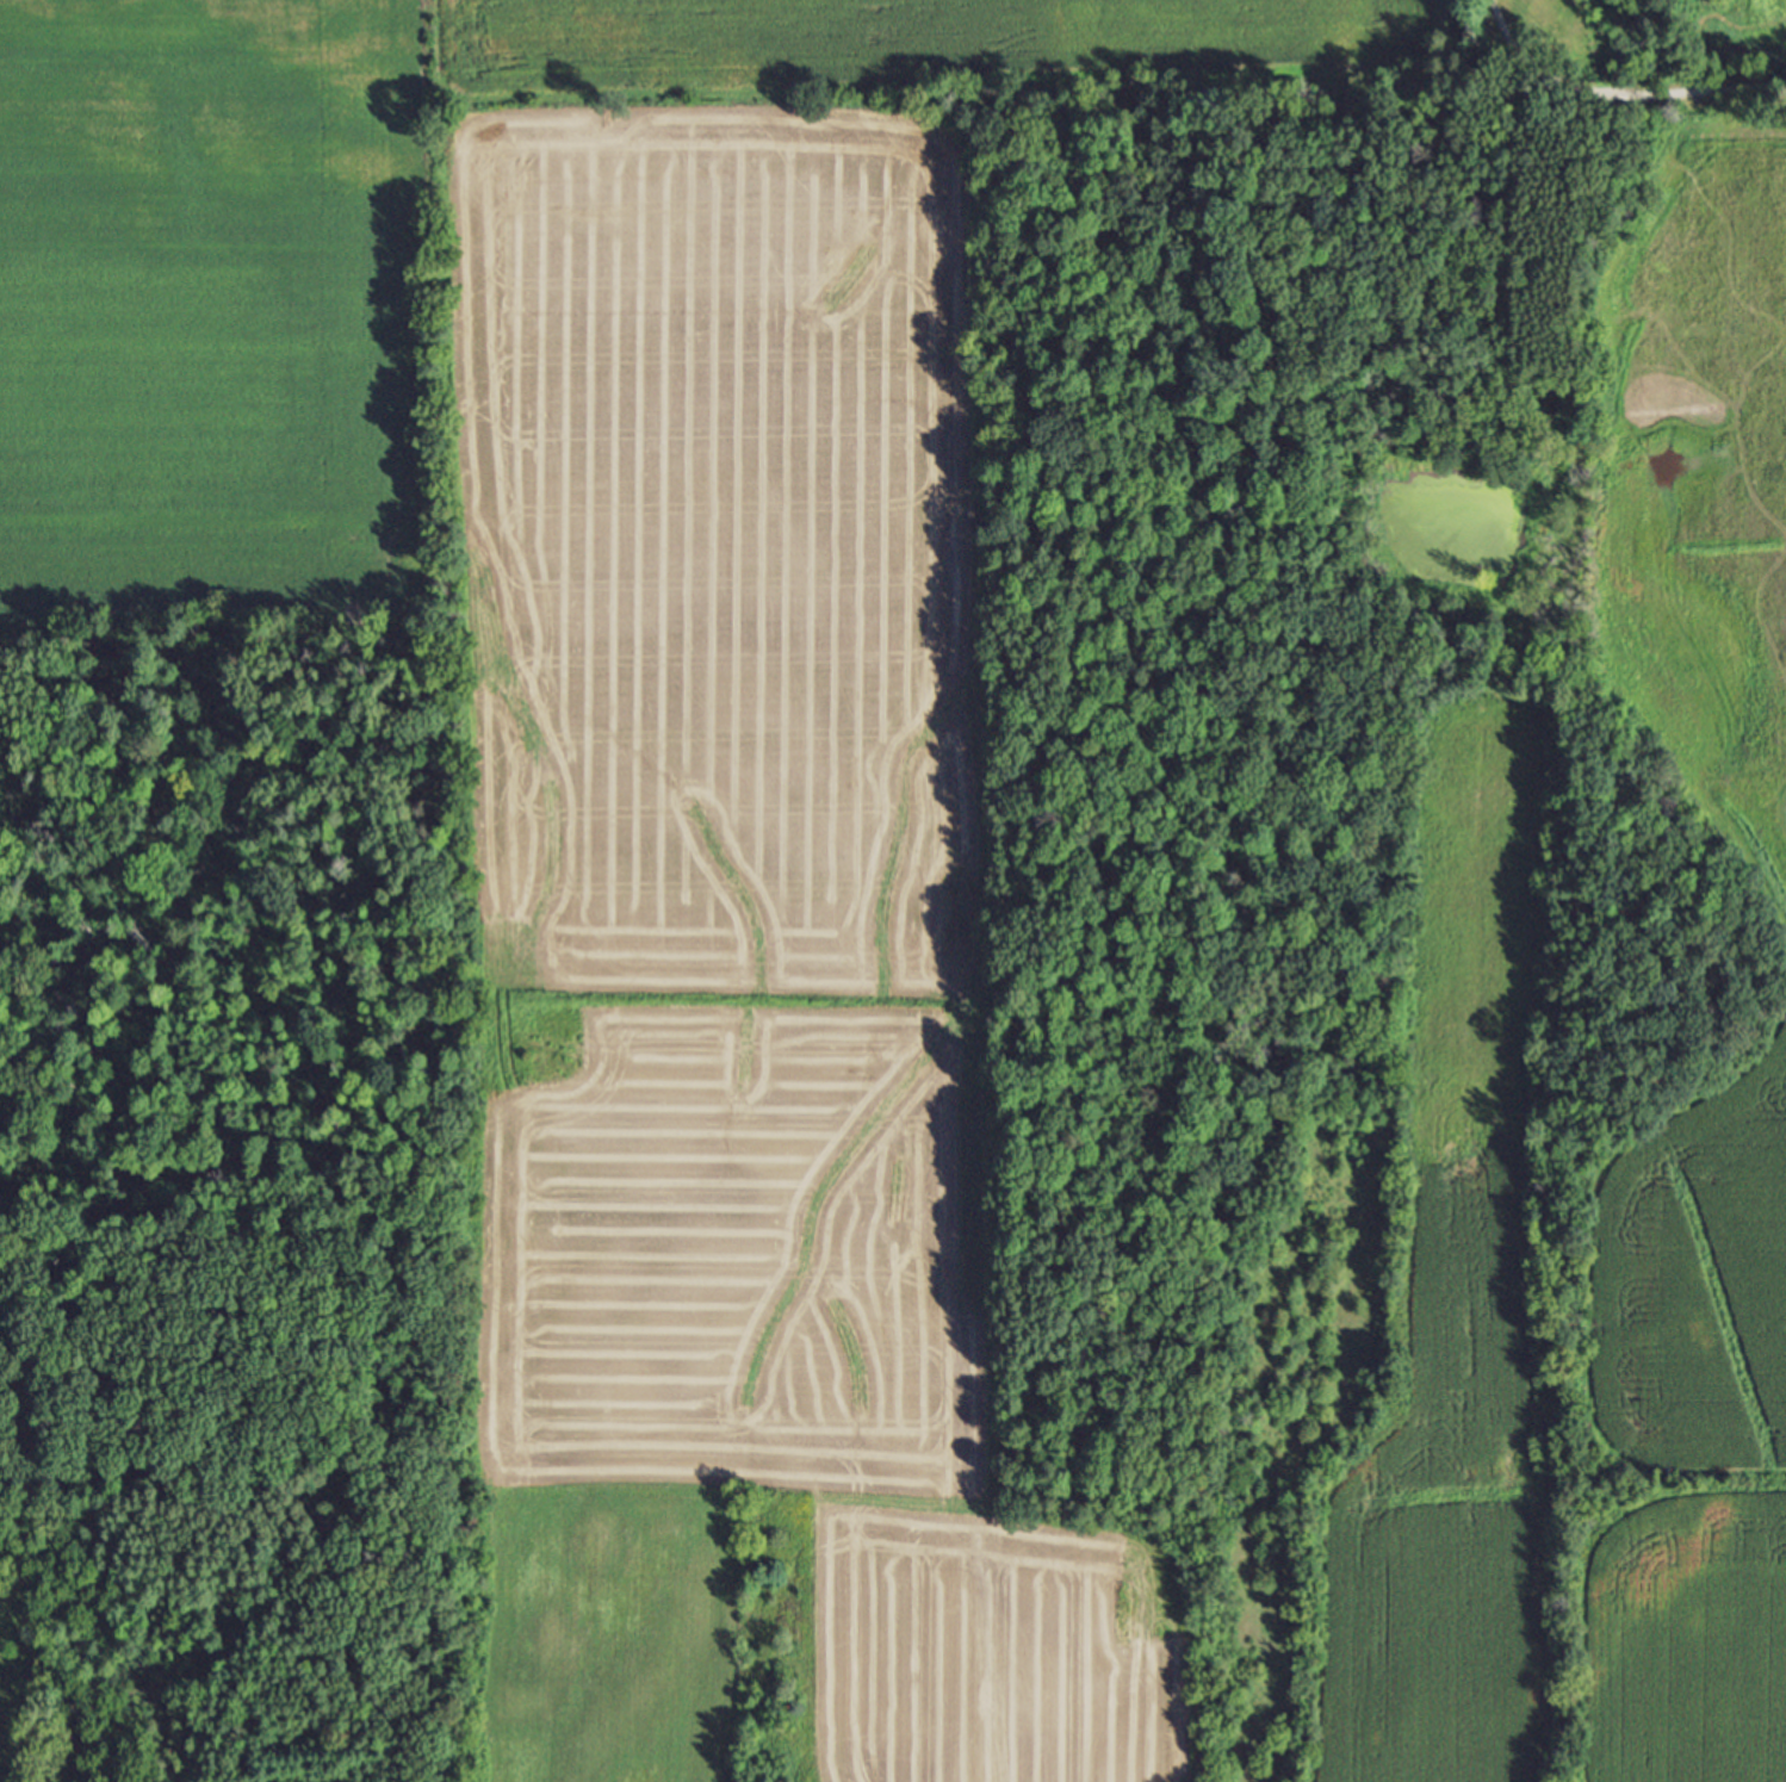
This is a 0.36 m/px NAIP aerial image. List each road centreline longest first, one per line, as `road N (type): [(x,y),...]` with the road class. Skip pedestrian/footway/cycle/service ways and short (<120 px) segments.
road 1 (residential): [(1785,34),(1756,32),(1713,64),(1655,74),(1546,60),(1510,0)]

